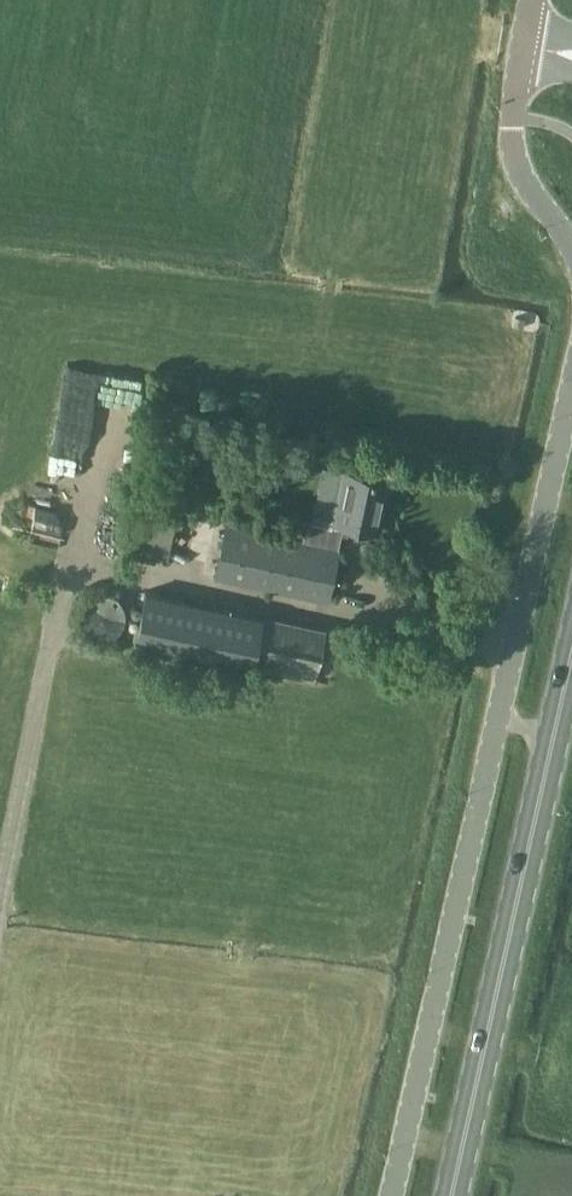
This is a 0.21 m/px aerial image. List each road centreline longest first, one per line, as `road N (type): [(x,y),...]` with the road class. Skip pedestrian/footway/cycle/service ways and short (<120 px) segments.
road 1 (unclassified): [(393,1195),(571,397)]
road 2 (primary): [(452,1195),(571,660)]
road 3 (unclassified): [(571,244),(515,154),(519,64)]

